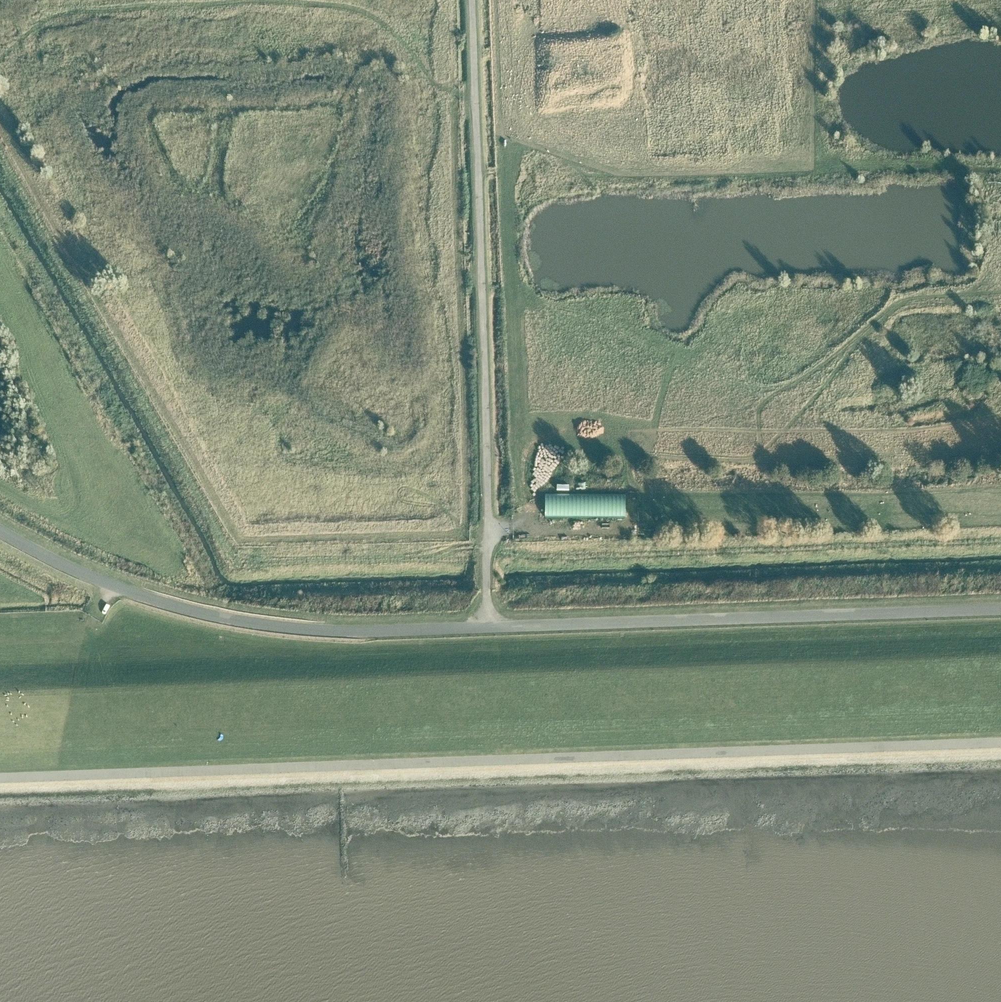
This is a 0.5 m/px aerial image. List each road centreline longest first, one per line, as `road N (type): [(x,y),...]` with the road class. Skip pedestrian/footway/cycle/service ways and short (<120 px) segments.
road 1 (track): [(1000,743),(0,781)]
road 2 (unclassified): [(488,630),(471,0)]
road 3 (residential): [(1000,613),(488,630)]
road 4 (residential): [(488,630),(337,633),(201,615),(111,587),(0,532)]

